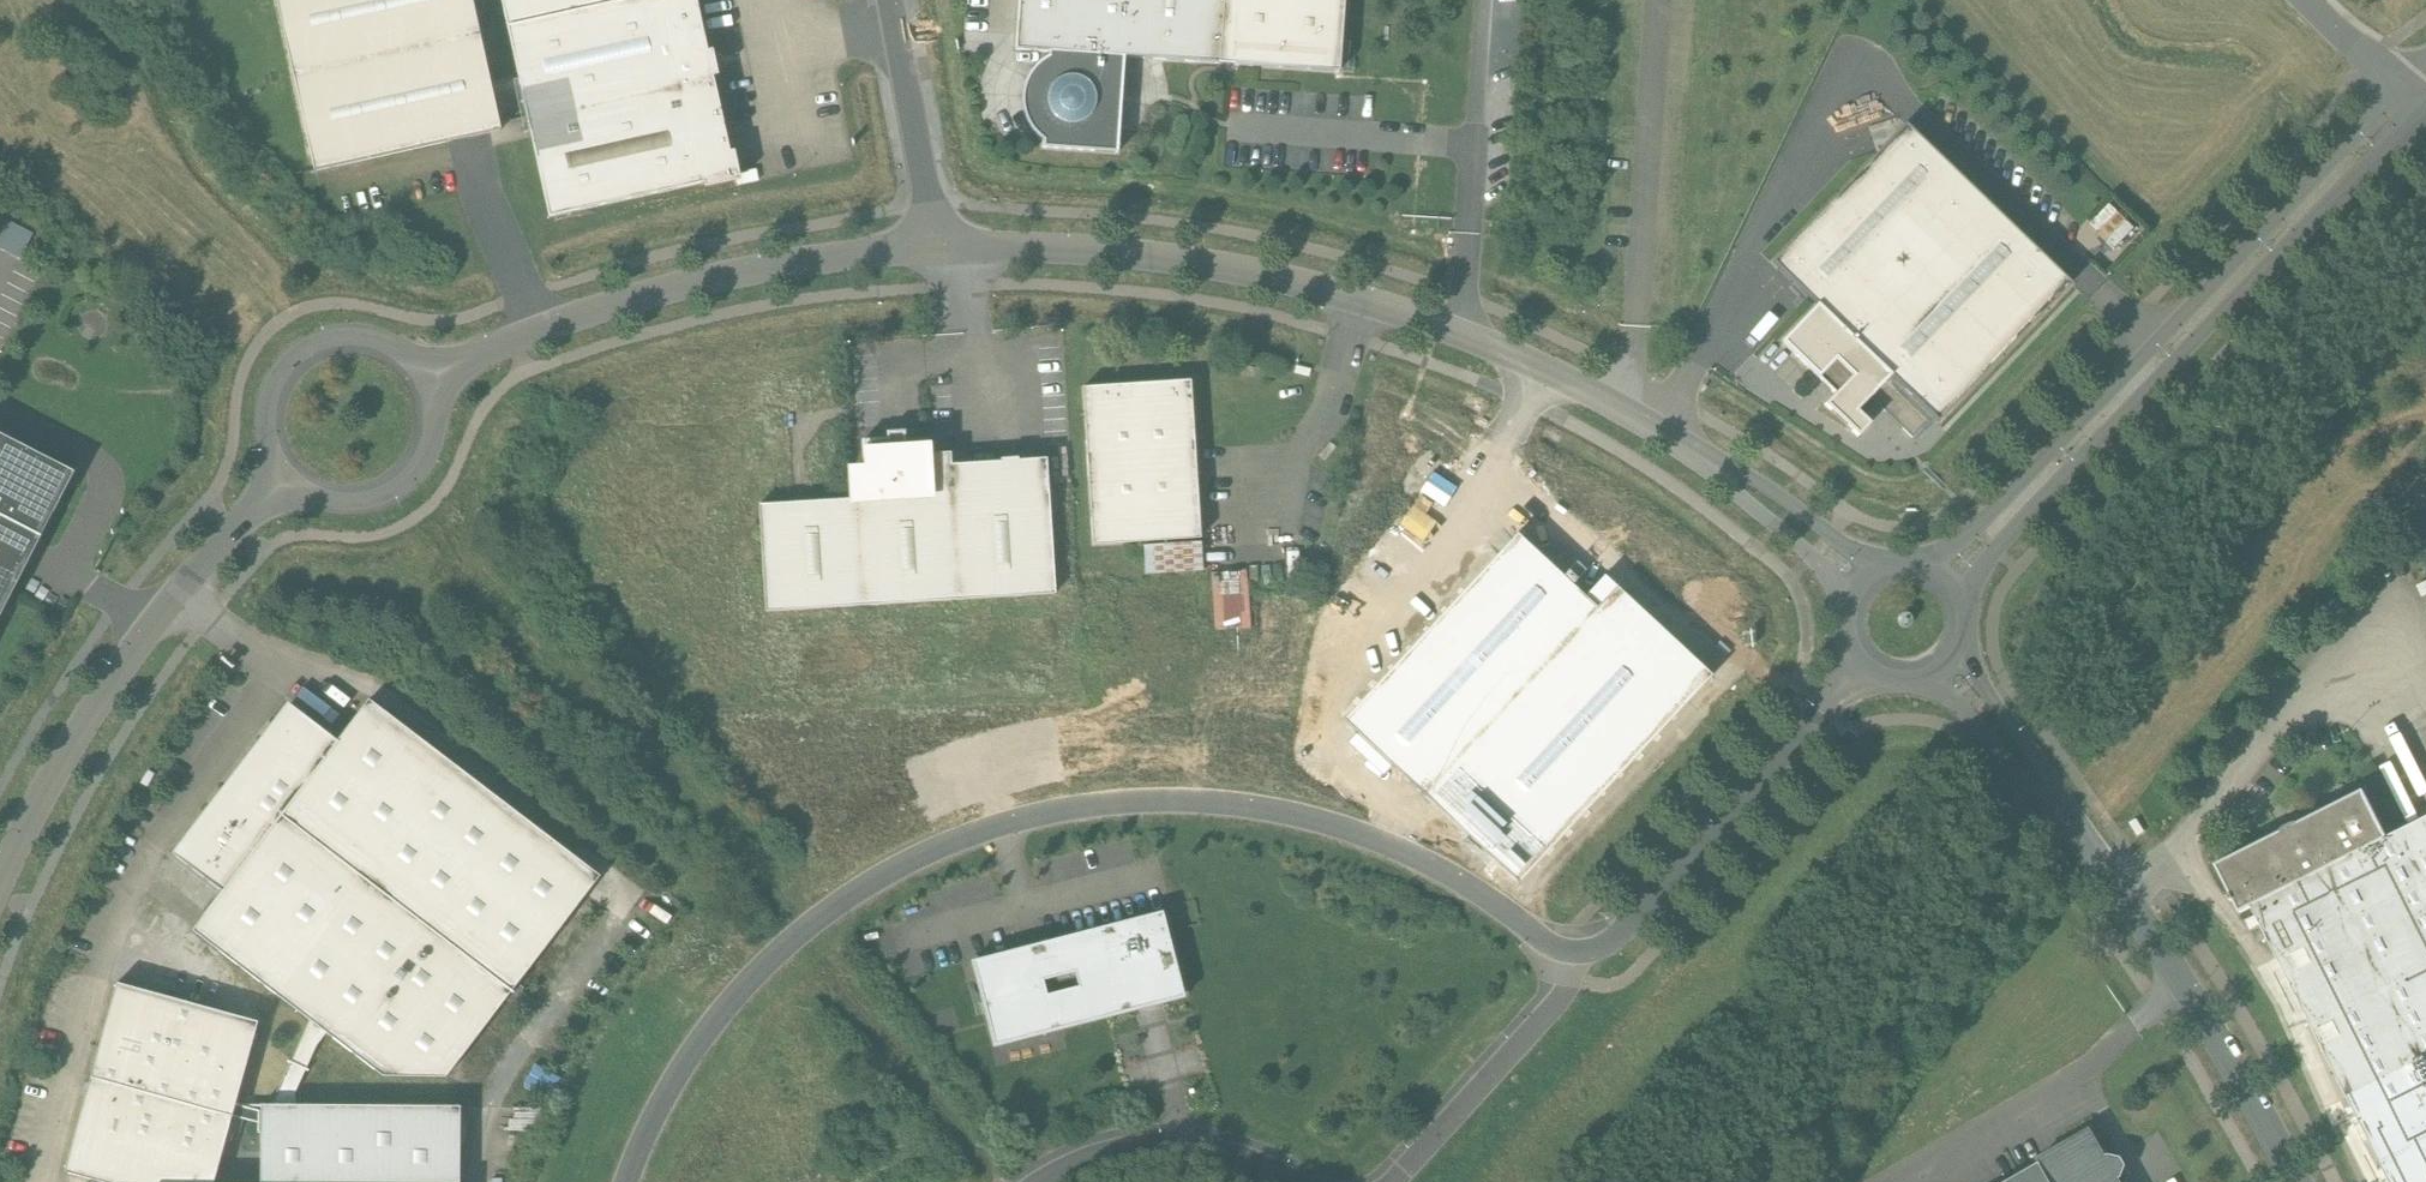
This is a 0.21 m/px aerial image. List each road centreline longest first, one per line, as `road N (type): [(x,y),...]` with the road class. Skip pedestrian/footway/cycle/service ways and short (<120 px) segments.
road 1 (unclassified): [(630,1181),(658,1115),(715,1022),(791,940),(938,850),(1075,810),(1182,802),(1274,812),(1363,834),(1427,862),(1553,951),(1599,952),(1623,937),(1859,669)]
road 2 (unclassified): [(942,248),(1176,261),(1295,283),(1458,334),(1693,455),(1860,579)]
road 3 (unclassified): [(1962,599),(2421,117)]
road 4 (unclassified): [(2393,88),(1936,570)]
road 5 (unclassified): [(1949,668),(2125,889),(2293,1181)]
road 6 (unclassified): [(426,379),(684,287),(942,248)]
road 7 (unclassified): [(0,886),(81,732),(175,602),(289,476)]
road 8 (unclassified): [(426,379),(391,347),(366,339),(341,339),(295,360),(270,405),(269,430),(289,476)]
road 9 (unclassified): [(942,248),(895,0)]
road 10 (unclassified): [(289,476),(330,502),(378,501),(399,491),(430,453),(436,430),(426,379)]
road 11 (unclassified): [(2393,88),(2303,0)]

